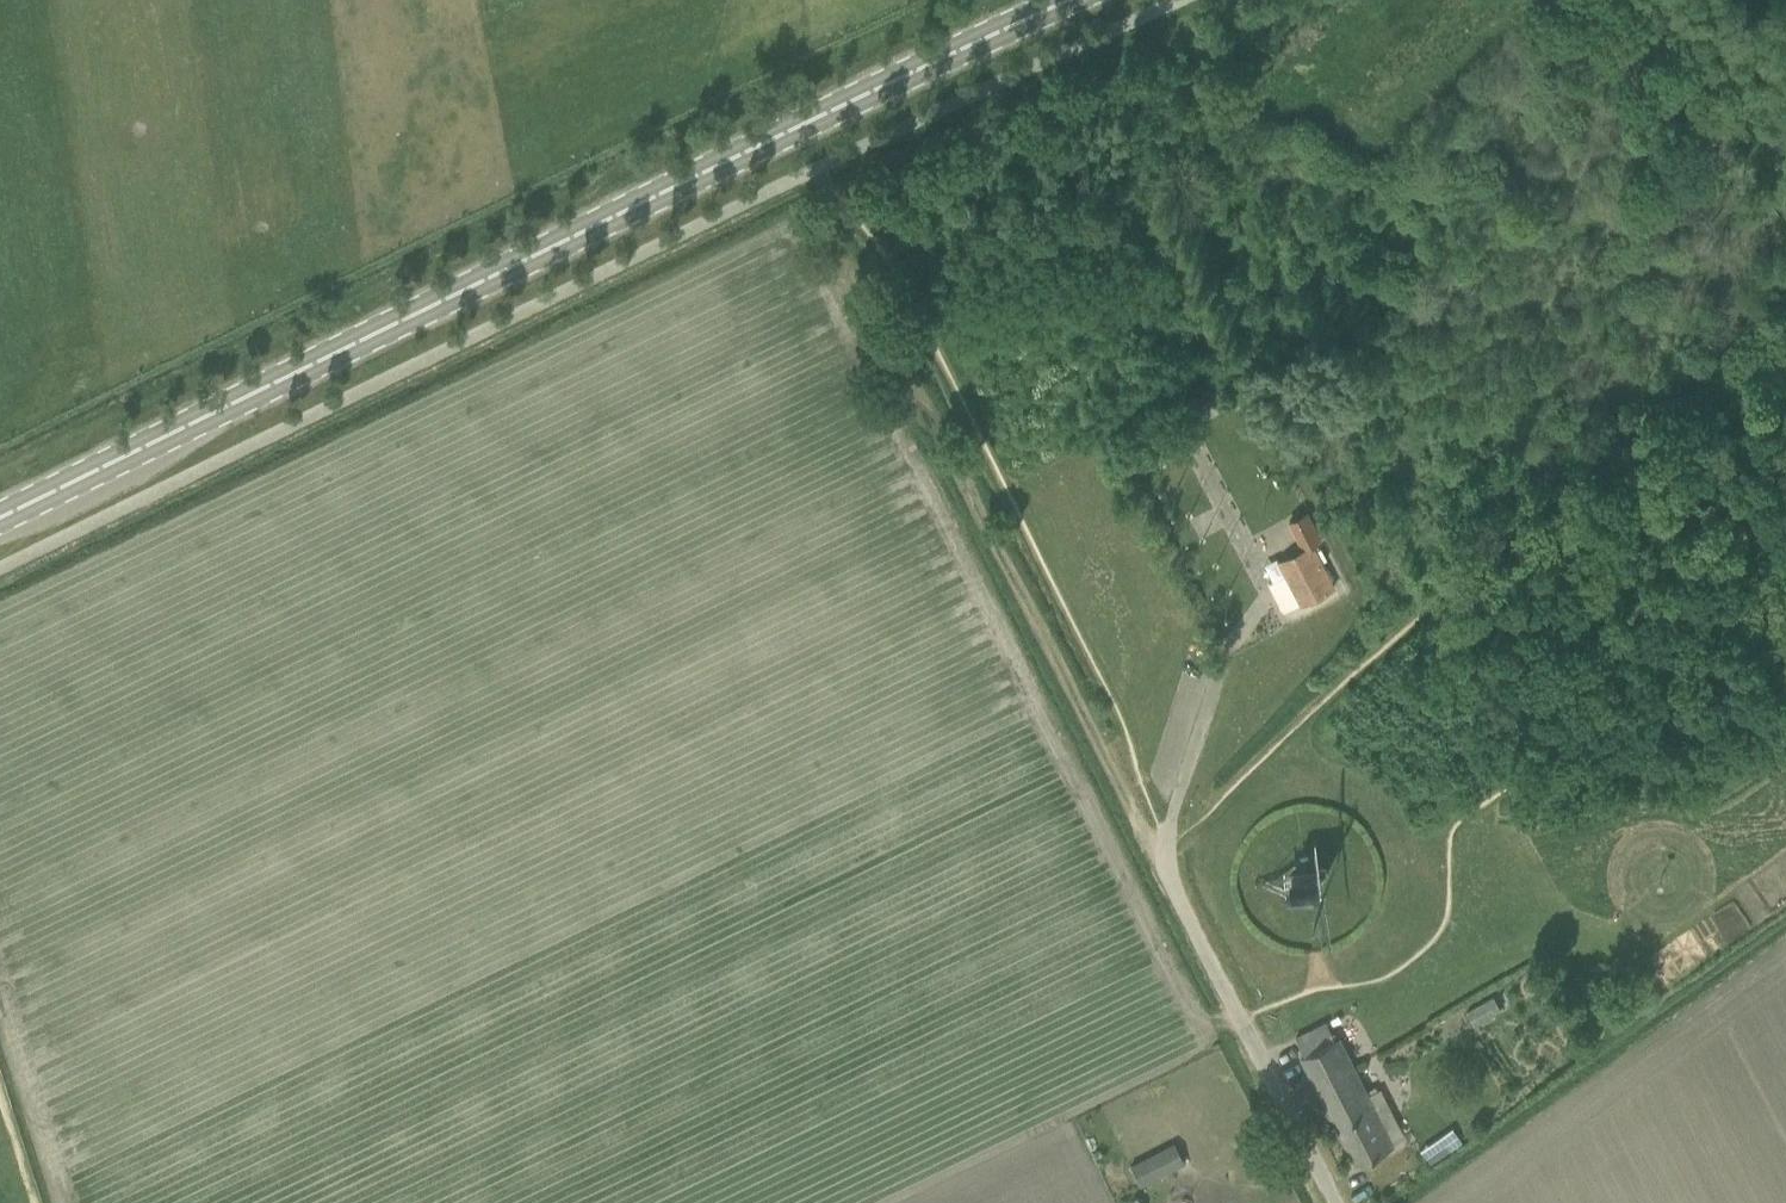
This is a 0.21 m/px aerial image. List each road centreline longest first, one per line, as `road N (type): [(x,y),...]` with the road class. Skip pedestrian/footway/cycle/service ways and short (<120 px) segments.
road 1 (secondary): [(1070,0),(0,518)]
road 2 (unclassified): [(1336,1202),(1170,863),(1227,659)]

